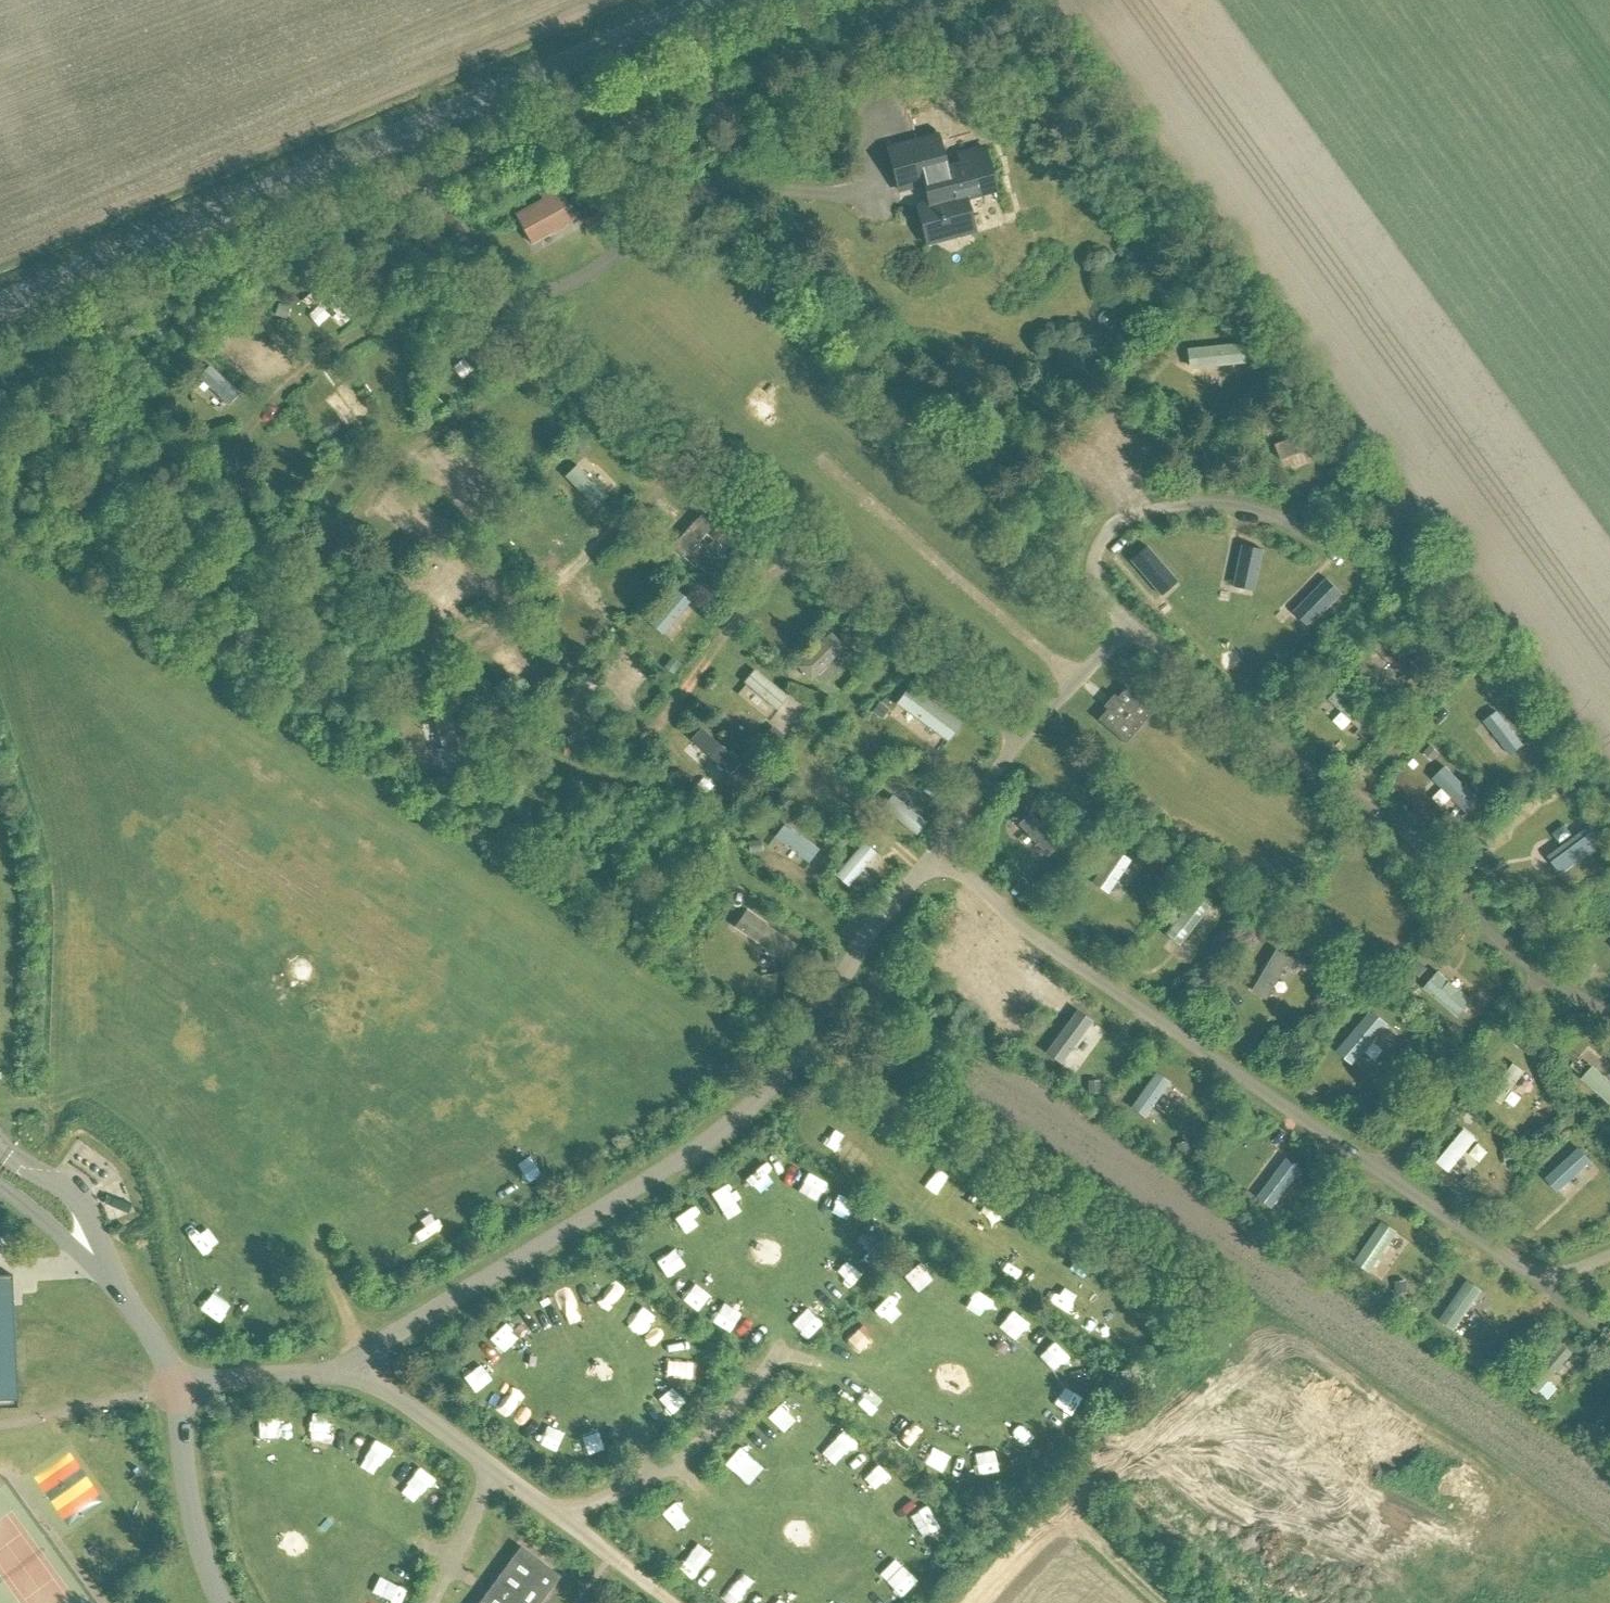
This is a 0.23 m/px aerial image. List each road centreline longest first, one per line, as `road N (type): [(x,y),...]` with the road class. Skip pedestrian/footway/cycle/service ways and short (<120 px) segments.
road 1 (tertiary): [(0,304),(716,0)]
road 2 (track): [(1171,1602),(1077,1517),(1054,1514),(971,1602)]

